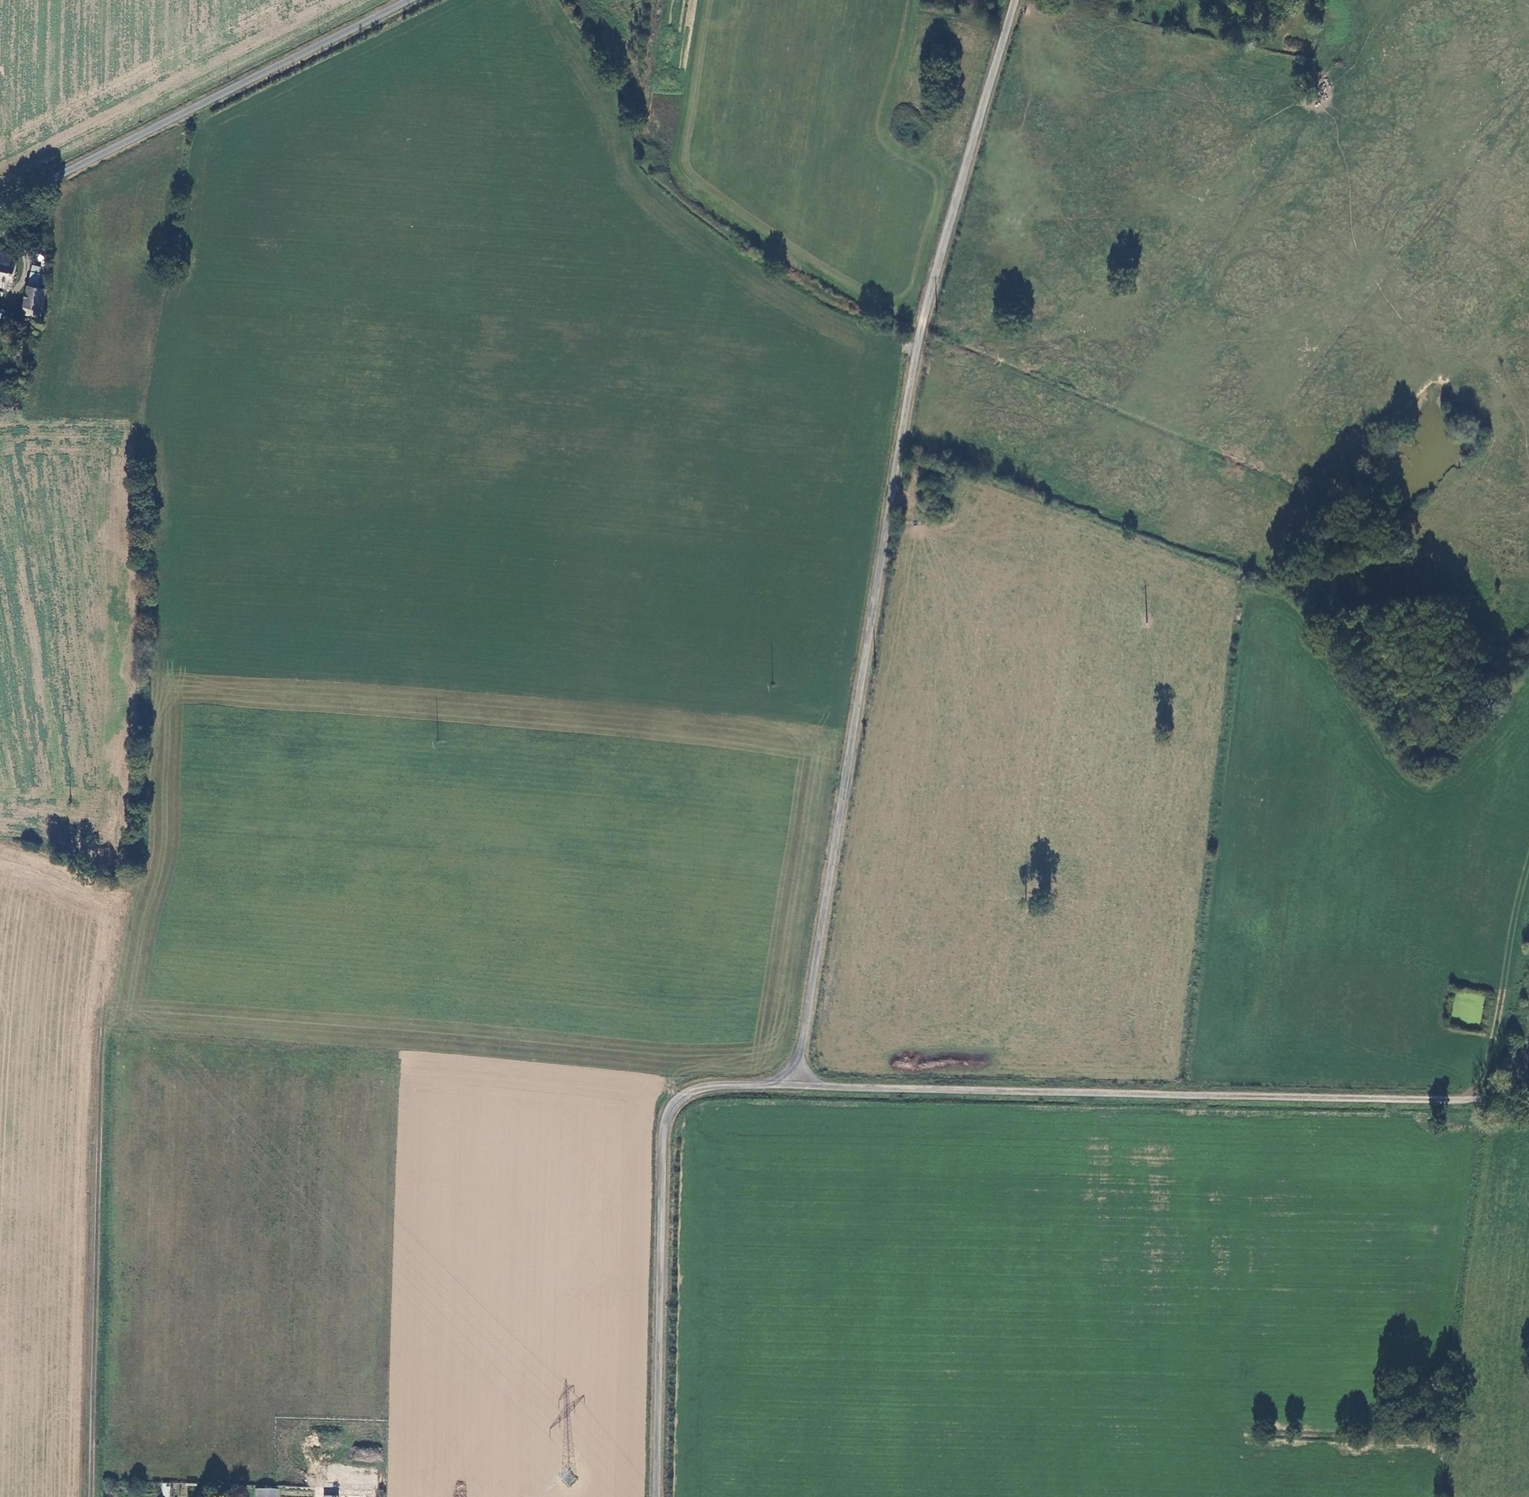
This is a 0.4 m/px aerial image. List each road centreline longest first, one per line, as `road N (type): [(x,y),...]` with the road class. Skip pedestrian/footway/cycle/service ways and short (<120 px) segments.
road 1 (unclassified): [(789,1074),(809,1015),(920,332),(1014,0)]
road 2 (unclassified): [(1528,1096),(824,1086),(789,1074)]
road 3 (unclassified): [(655,1496),(666,1122),(677,1100),(700,1086),(789,1074)]
road 4 (unclassified): [(406,0),(0,202)]

